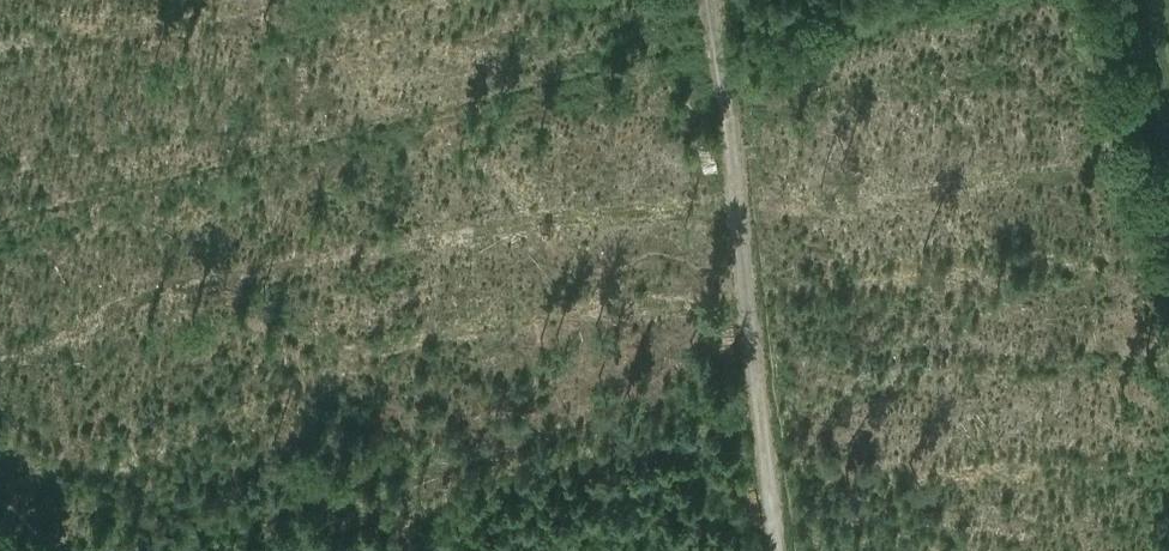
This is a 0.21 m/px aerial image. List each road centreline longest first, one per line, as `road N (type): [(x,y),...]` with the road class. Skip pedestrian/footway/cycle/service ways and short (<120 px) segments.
road 1 (track): [(710,0),(777,550)]

